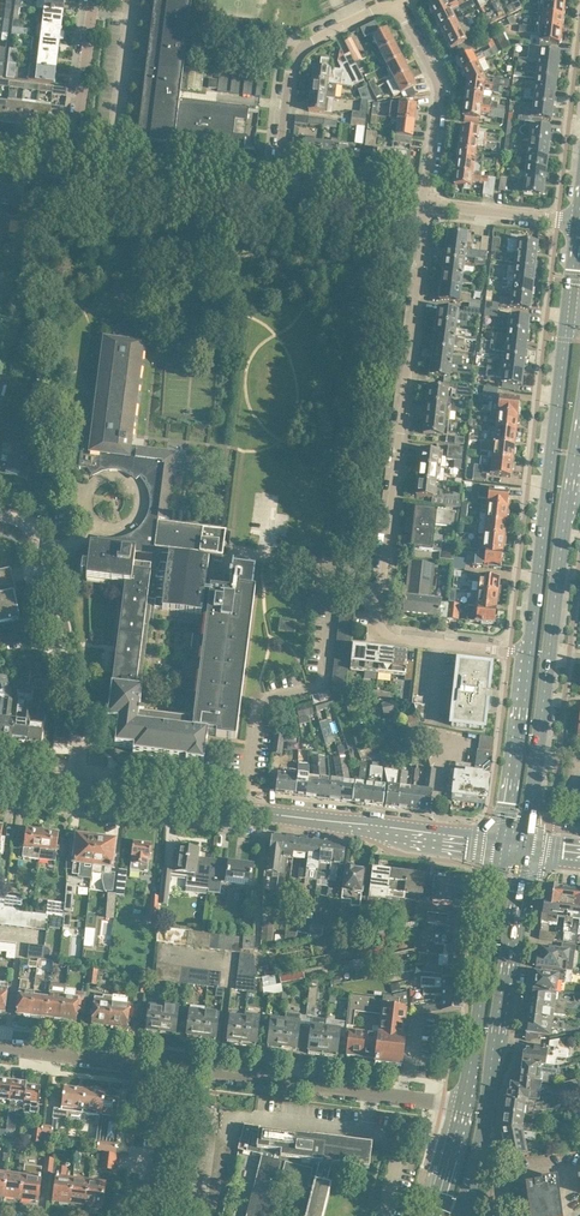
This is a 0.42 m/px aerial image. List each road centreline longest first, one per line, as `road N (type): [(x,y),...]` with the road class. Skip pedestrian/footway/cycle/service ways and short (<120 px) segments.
road 1 (unclassified): [(526,654),(393,640),(376,623),(426,207)]
road 2 (secondary): [(526,851),(579,442)]
road 3 (secondary): [(459,1215),(485,1116),(526,851)]
road 4 (secondary): [(567,323),(526,654)]
road 5 (residential): [(72,790),(75,720),(40,549),(0,521)]
road 6 (residential): [(463,1106),(174,1069)]
road 7 (secondary): [(501,848),(463,1106)]
road 8 (unclassified): [(396,4),(312,40),(294,57),(277,190)]
road 9 (unclassified): [(426,207),(439,87),(396,4)]
road 10 (residential): [(277,190),(71,164)]
road 11 (secondary): [(526,654),(501,848)]
road 12 (tertiary): [(501,848),(327,820)]
road 13 (residential): [(174,1069),(0,1047)]
road 14 (tertiary): [(72,790),(244,810)]
road 15 (unclassified): [(71,164),(93,0)]
road 16 (residential): [(578,223),(426,207)]
road 17 (residential): [(426,207),(277,190)]
road 18 (residential): [(153,1215),(174,1069)]

